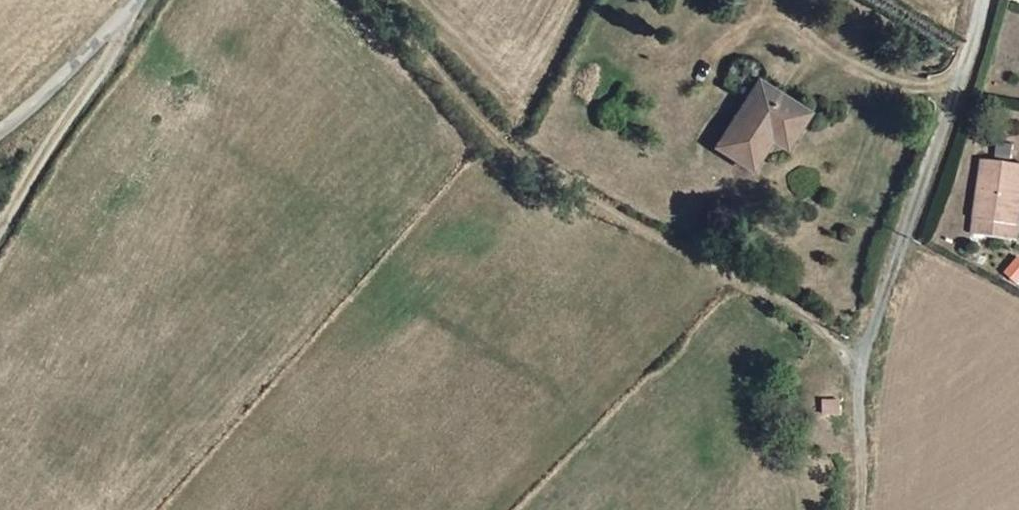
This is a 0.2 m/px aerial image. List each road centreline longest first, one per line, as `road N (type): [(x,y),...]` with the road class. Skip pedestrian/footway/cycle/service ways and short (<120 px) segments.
road 1 (track): [(863,361),(513,151),(362,0)]
road 2 (track): [(857,509),(863,361),(988,0)]
road 3 (track): [(135,8),(0,226)]
road 4 (unclassified): [(140,0),(26,114),(0,130)]

